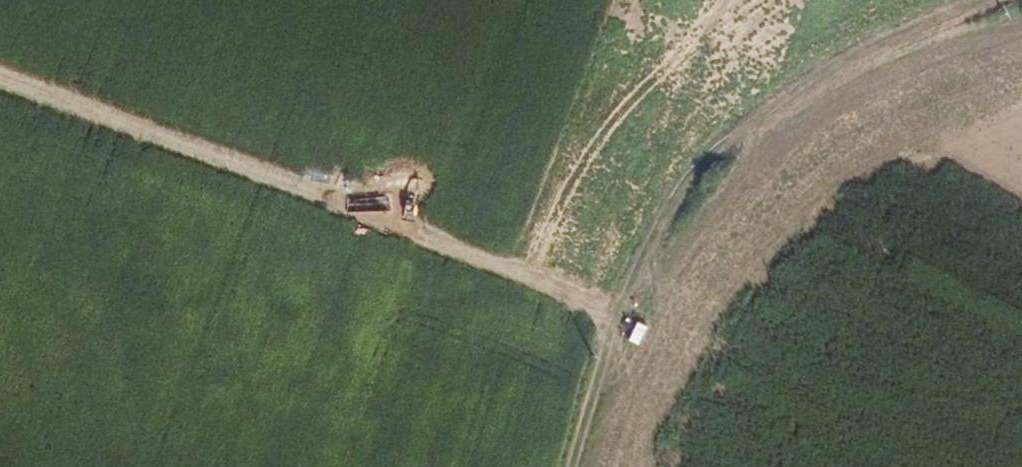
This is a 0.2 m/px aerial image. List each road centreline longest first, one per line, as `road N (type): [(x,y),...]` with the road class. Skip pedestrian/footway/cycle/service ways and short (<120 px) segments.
road 1 (track): [(568,466),(606,336),(672,202),(753,113),(872,45),(978,0)]

